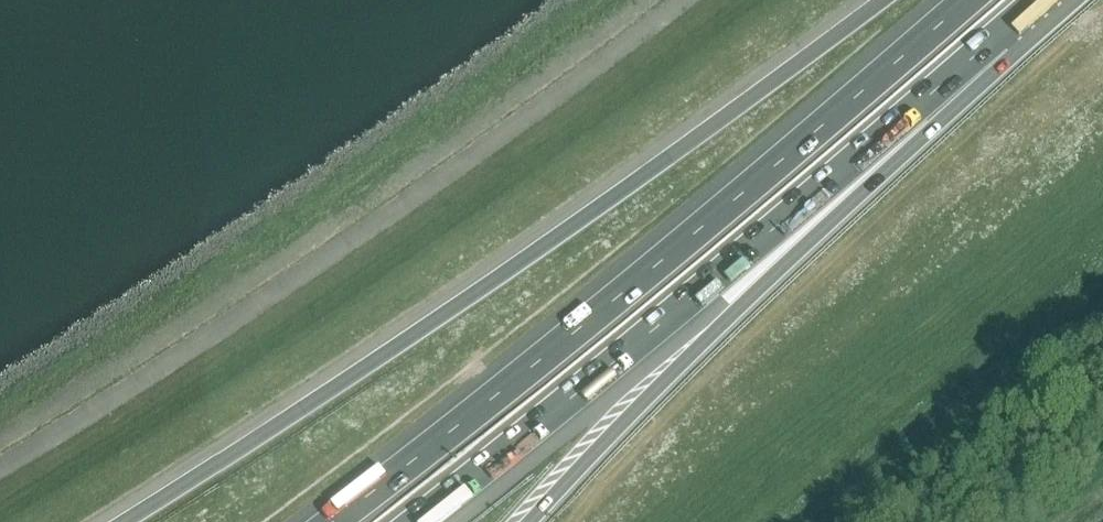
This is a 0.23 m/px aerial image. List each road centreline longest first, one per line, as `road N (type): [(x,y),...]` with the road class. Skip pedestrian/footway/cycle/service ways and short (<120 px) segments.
road 1 (motorway): [(883,0),(466,299),(124,521)]
road 2 (motorway): [(968,0),(579,328),(330,521)]
road 3 (motorway): [(415,521),(996,36)]
road 4 (motorway): [(530,521),(996,36)]

